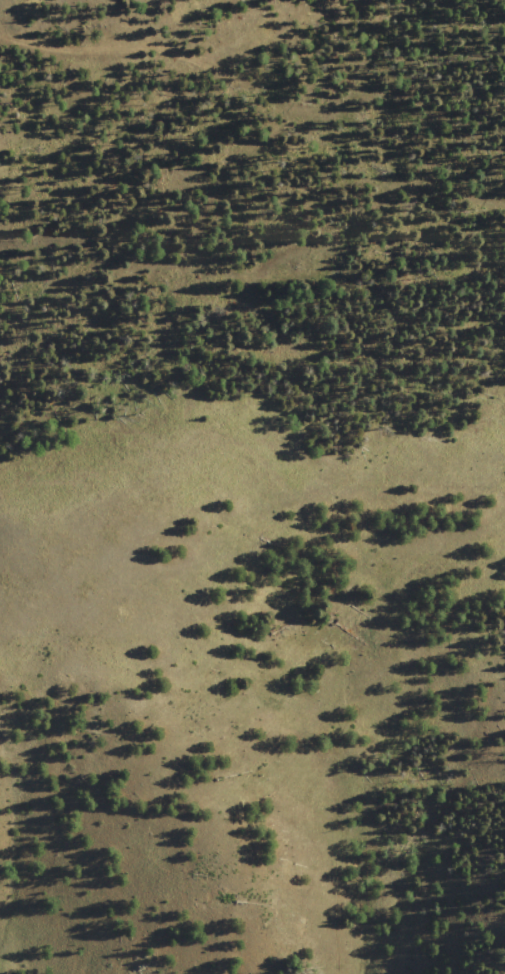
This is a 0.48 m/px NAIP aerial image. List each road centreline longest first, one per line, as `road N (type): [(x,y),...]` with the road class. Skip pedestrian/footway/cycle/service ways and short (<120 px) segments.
road 1 (track): [(1,0),(27,49),(138,118),(382,112),(504,193)]

